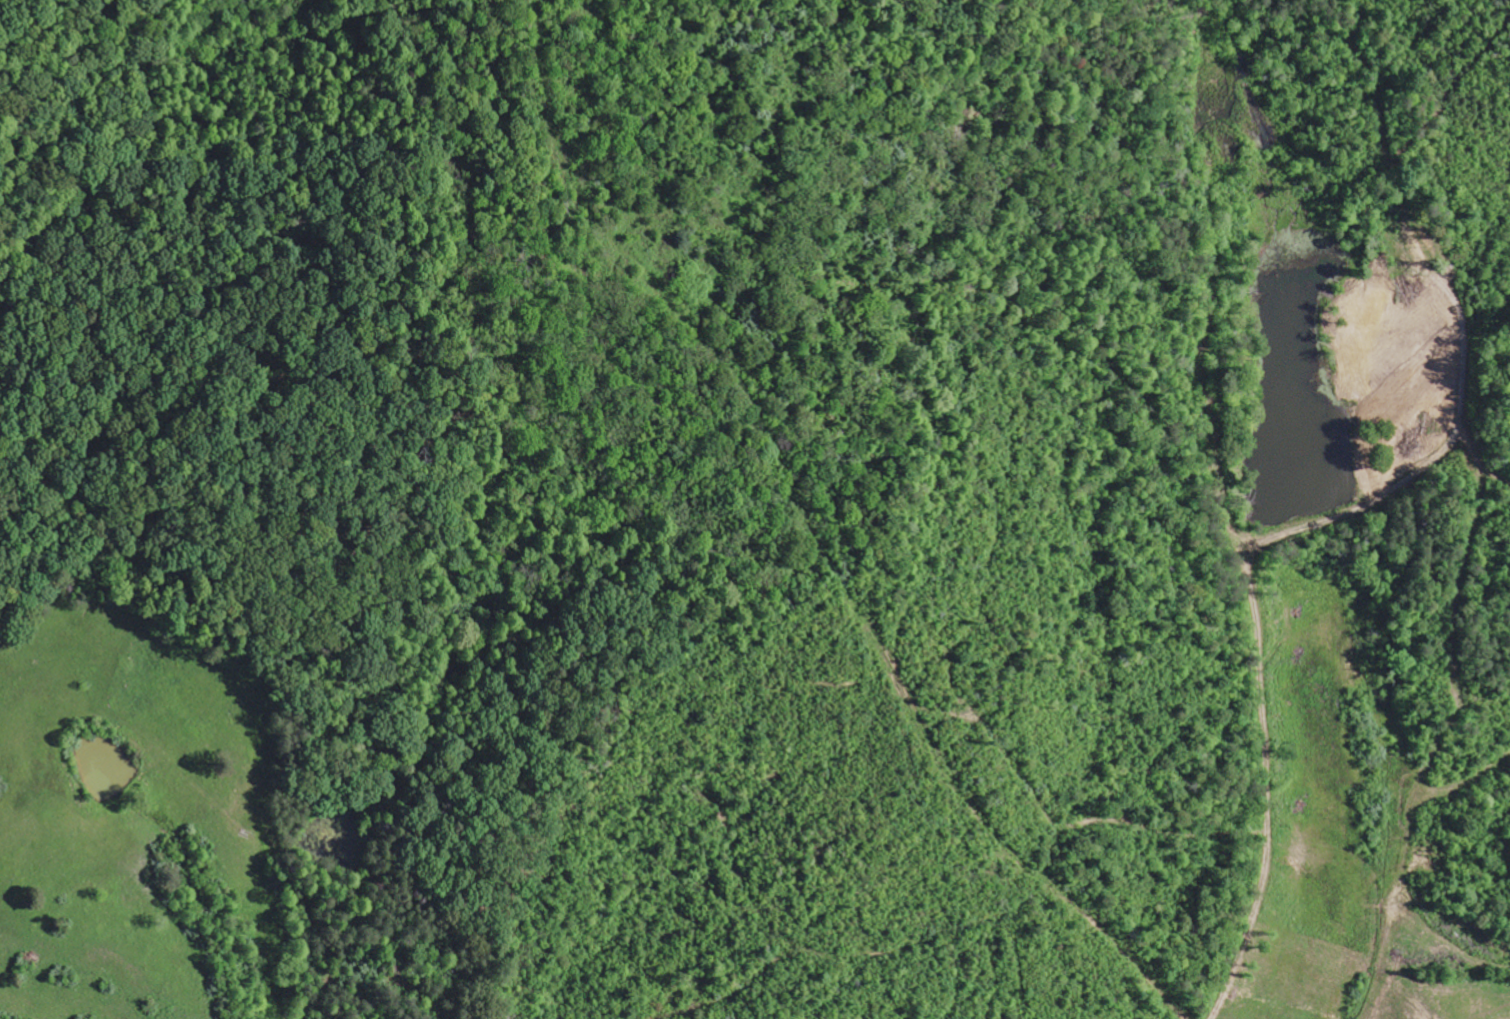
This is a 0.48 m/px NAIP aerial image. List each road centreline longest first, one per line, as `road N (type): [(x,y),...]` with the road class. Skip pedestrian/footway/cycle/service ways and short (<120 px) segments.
road 1 (residential): [(1211,1018),(1266,862),(1259,632),(1242,556),(1367,505),(1401,450)]

